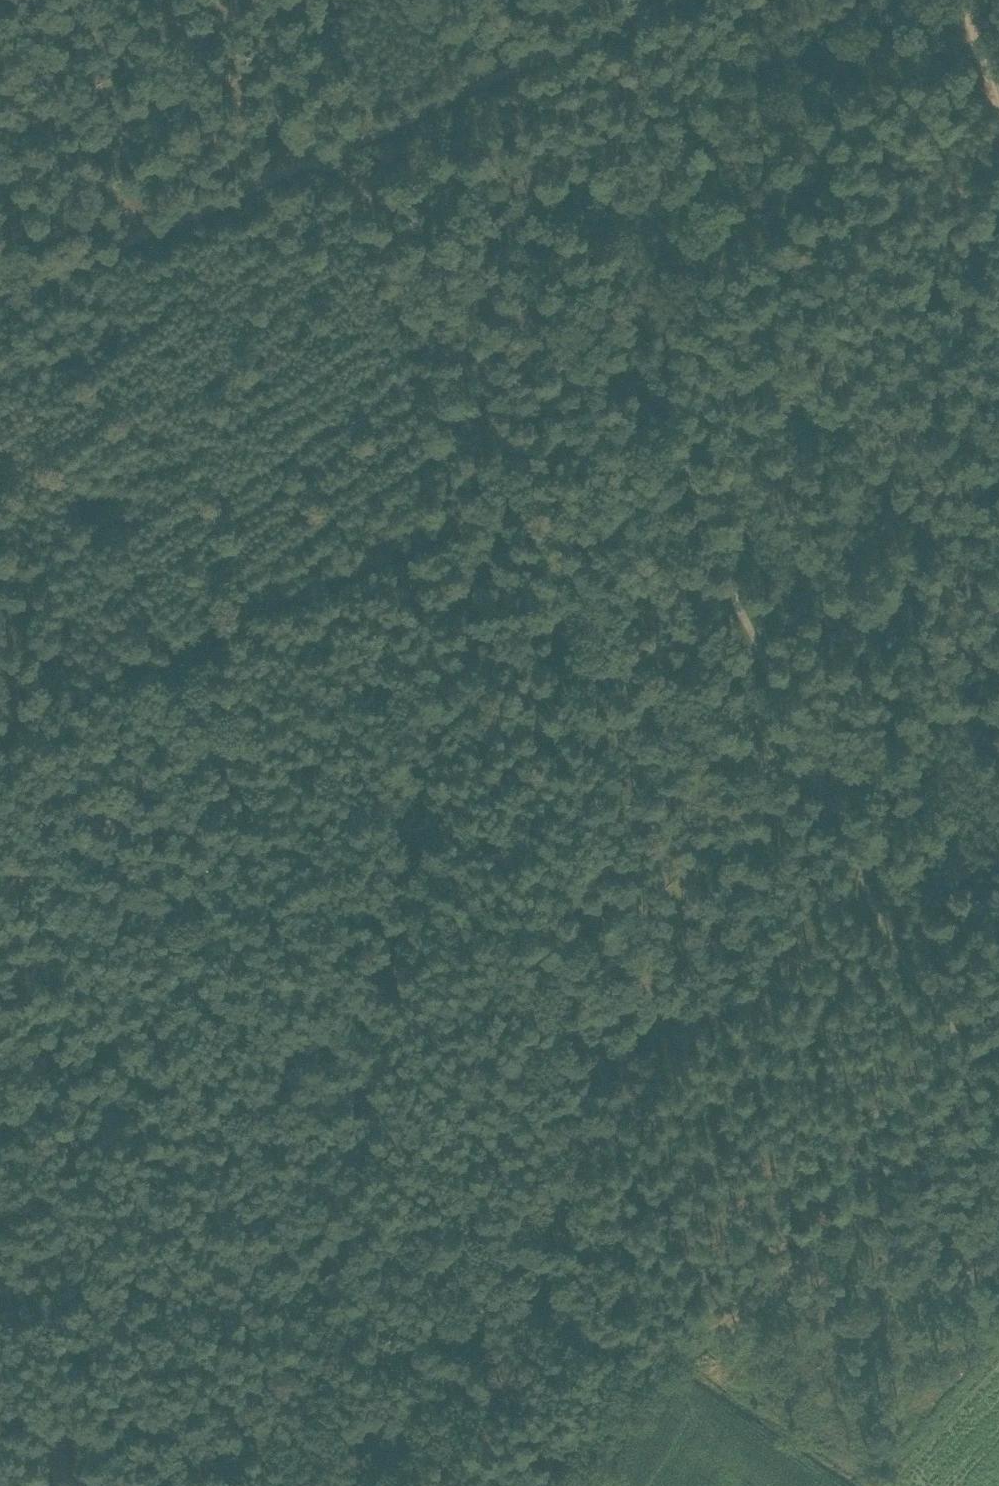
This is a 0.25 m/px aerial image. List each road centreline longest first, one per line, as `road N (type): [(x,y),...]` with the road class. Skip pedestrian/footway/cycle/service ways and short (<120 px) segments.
road 1 (track): [(964,0),(998,123)]

